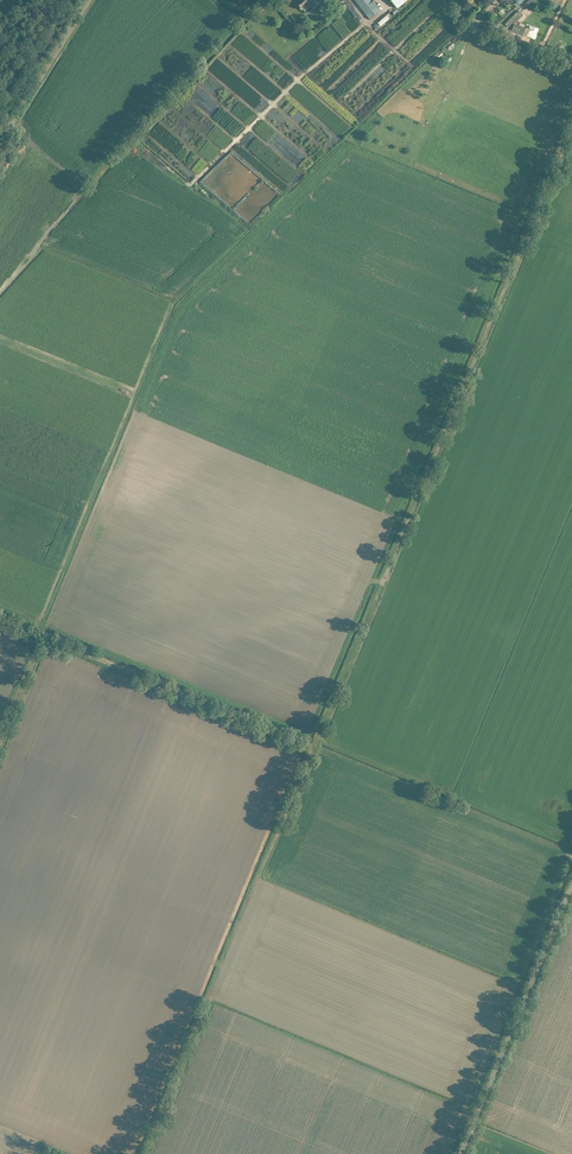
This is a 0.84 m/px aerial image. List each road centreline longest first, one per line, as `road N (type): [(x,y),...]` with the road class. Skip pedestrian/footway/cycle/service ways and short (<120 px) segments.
road 1 (track): [(571,129),(314,752),(0,620)]
road 2 (unclassified): [(462,1153),(571,886)]
road 3 (tertiary): [(0,144),(90,0)]

